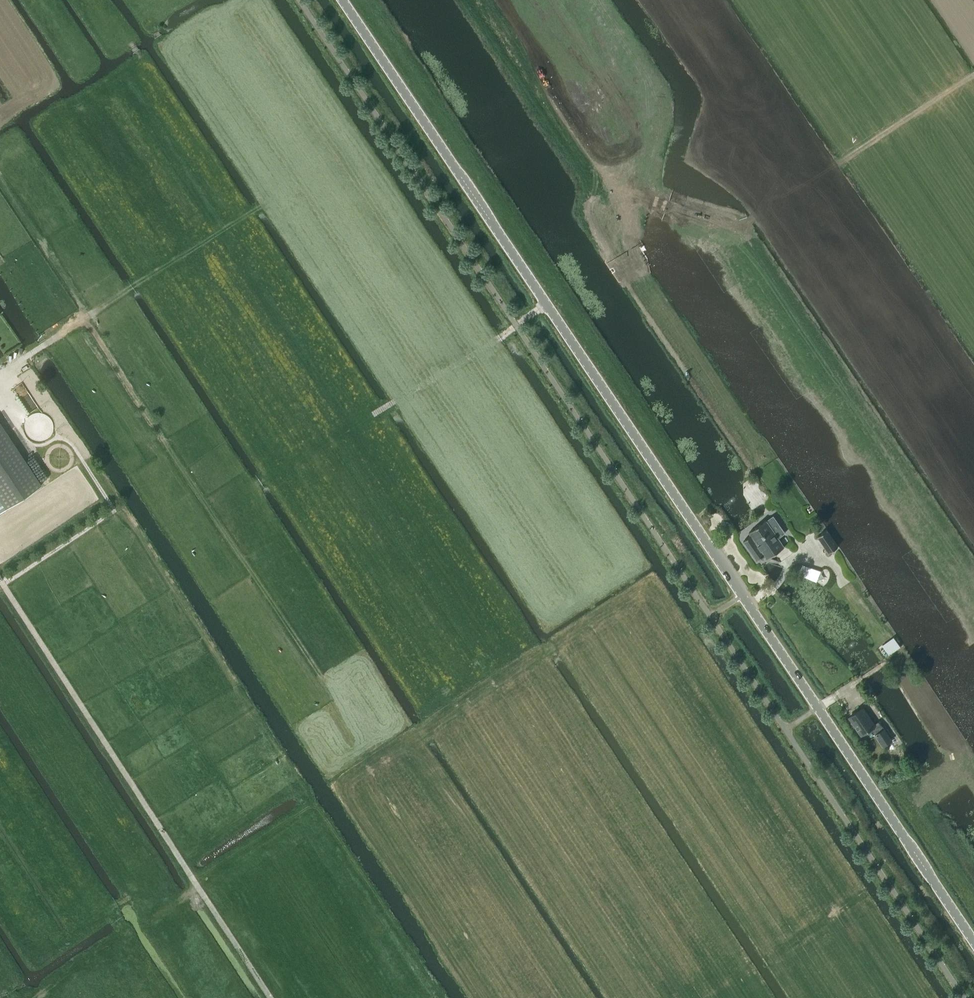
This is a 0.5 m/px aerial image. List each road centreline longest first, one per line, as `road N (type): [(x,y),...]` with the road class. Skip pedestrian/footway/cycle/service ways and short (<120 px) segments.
road 1 (tertiary): [(344,0),(973,937)]
road 2 (track): [(0,580),(270,997)]

